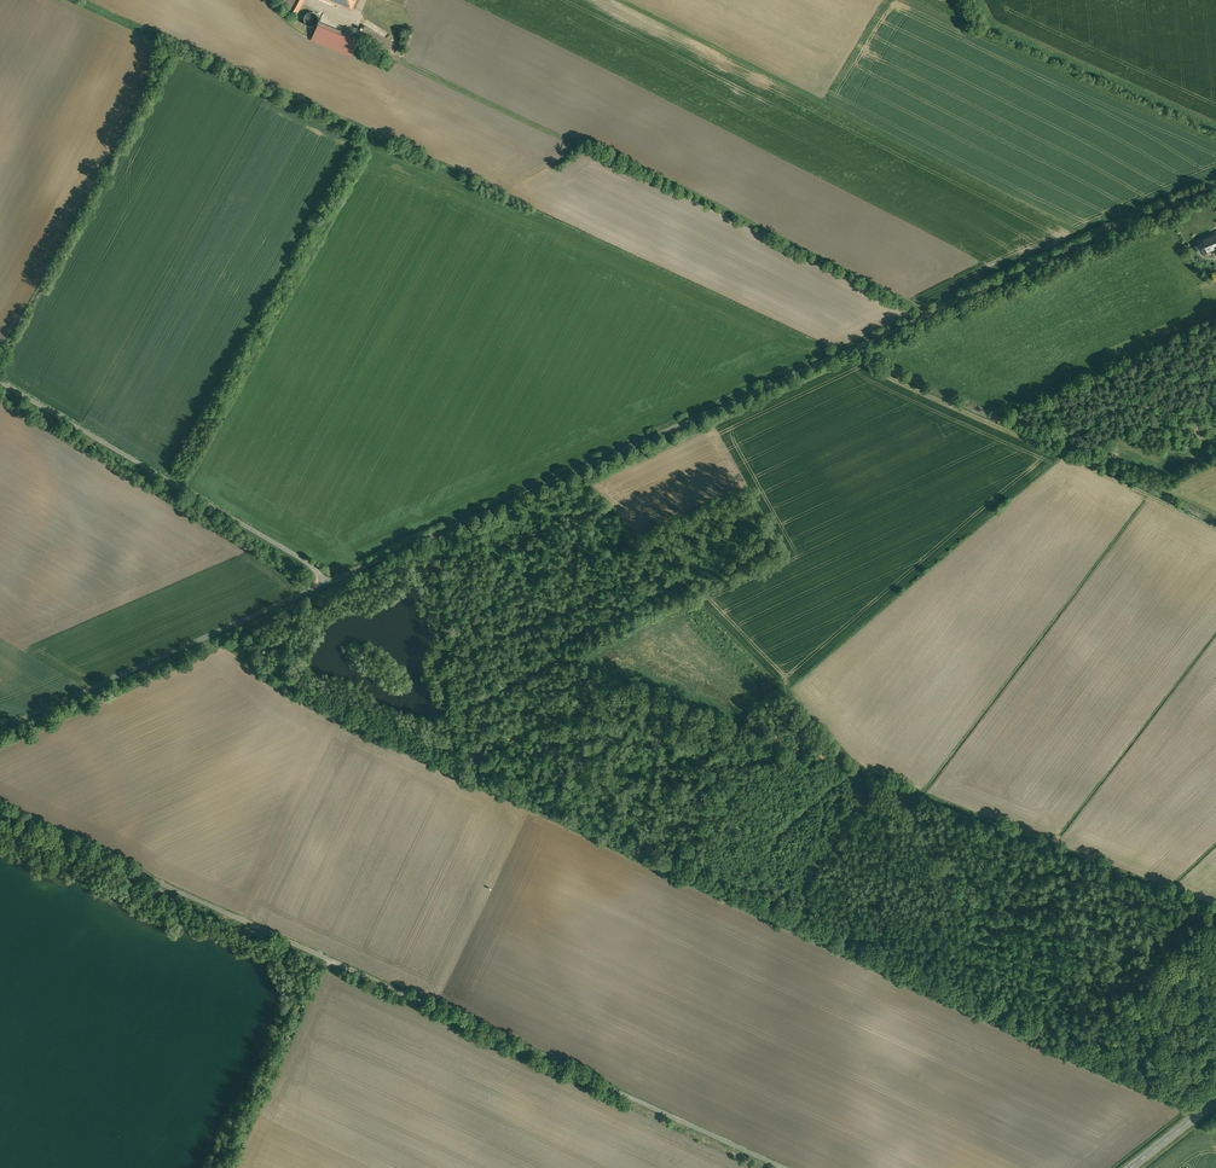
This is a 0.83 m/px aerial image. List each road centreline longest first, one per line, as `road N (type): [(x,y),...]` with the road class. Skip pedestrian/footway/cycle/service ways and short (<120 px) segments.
road 1 (track): [(1215,899),(451,614),(435,535)]
road 2 (residential): [(0,808),(772,1167)]
road 3 (track): [(930,315),(592,148),(569,160),(545,159),(405,68),(367,26)]
road 4 (residential): [(848,351),(325,585)]
road 5 (track): [(1215,527),(867,365),(858,347)]
road 6 (unclassified): [(848,351),(1215,186)]
road 7 (residential): [(0,379),(302,558),(325,585)]
road 8 (residential): [(325,585),(0,730)]

